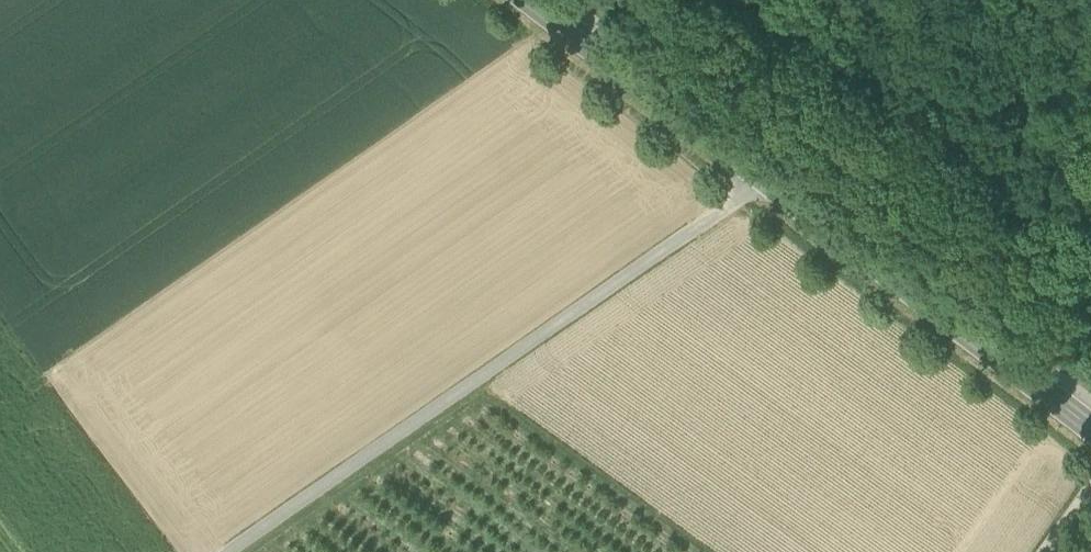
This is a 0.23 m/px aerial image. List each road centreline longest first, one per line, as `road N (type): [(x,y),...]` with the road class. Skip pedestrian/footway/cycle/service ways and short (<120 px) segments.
road 1 (track): [(229,551),(736,201),(775,186),(910,0)]
road 2 (secondary): [(530,0),(1090,435)]

